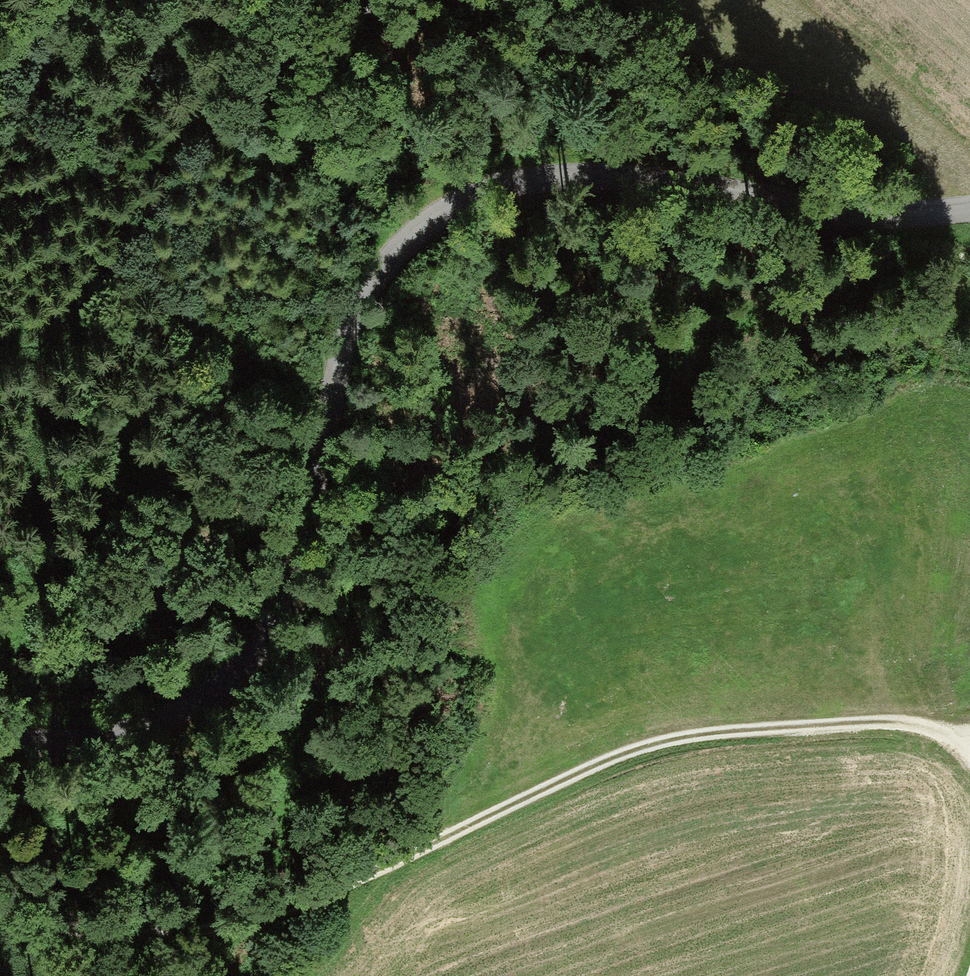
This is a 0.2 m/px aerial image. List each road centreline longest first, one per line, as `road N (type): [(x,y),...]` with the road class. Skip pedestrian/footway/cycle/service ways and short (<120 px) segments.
road 1 (tertiary): [(0,733),(127,735),(204,698),(252,659),(286,594),(341,344),(364,284),(426,228),(508,196),(598,184),(765,197),(867,218),(969,211)]
road 2 (track): [(969,773),(940,738),(875,727),(742,728),(647,741),(353,878),(227,923),(140,936),(38,915),(0,897)]
road 3 (track): [(0,296),(18,288),(140,176),(238,29),(266,0)]
road 4 (track): [(686,0),(802,82),(925,138),(969,186)]

